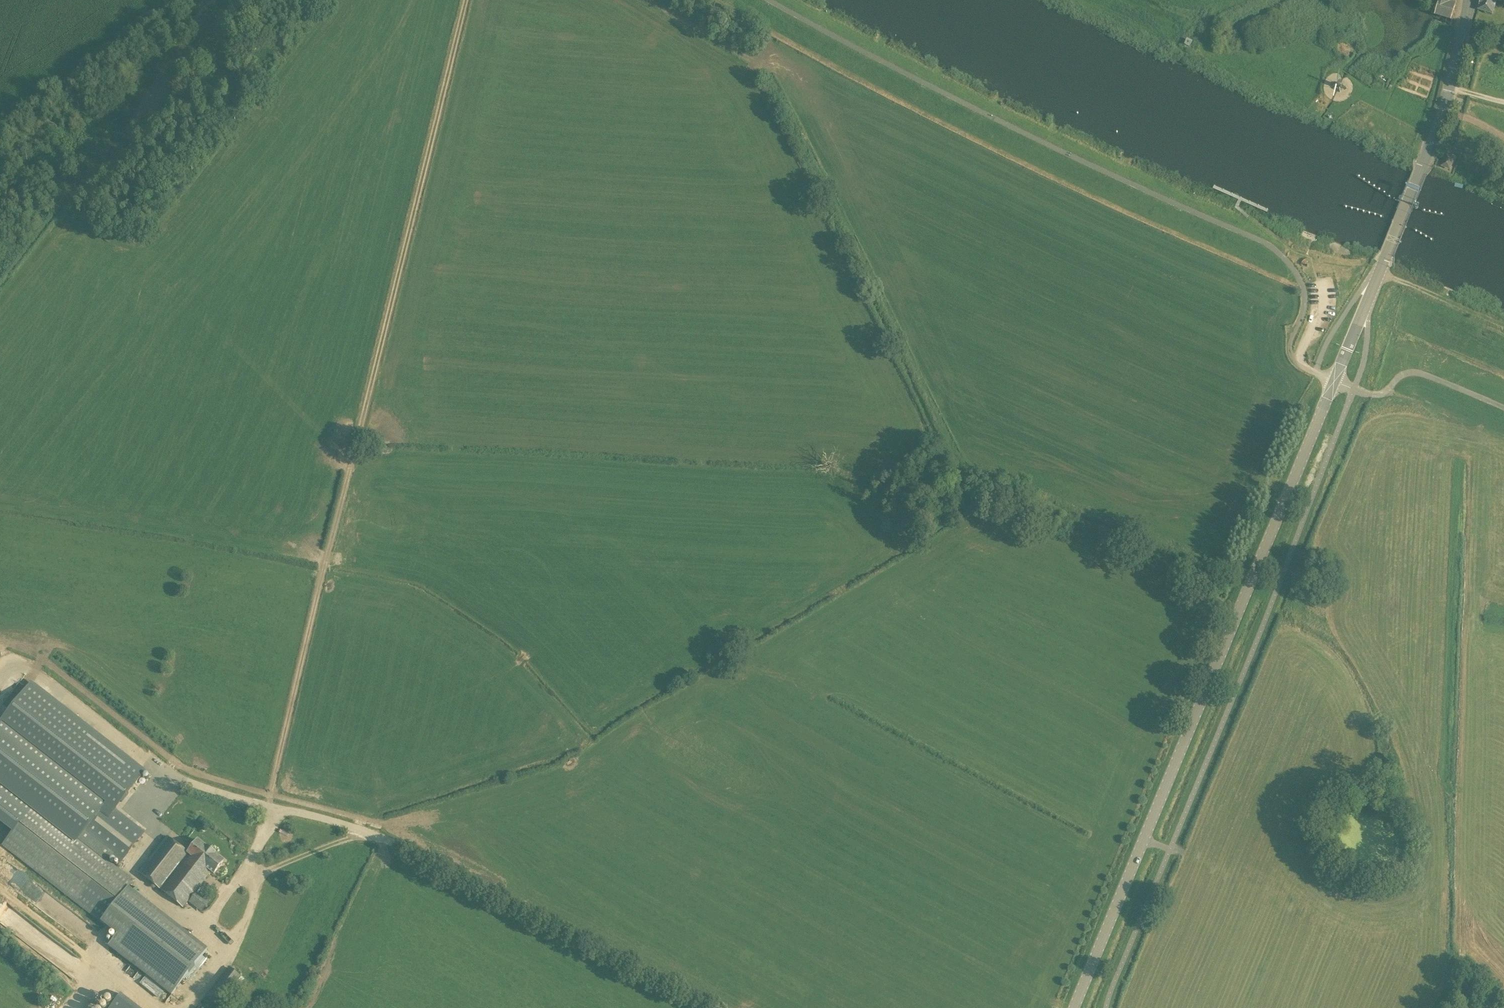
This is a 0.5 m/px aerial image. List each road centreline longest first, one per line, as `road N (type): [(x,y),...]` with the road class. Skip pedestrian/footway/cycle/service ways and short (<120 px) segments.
road 1 (secondary): [(1073,1007),(1334,381)]
road 2 (secondary): [(1334,381),(1433,136),(1470,0)]
road 3 (track): [(1379,272),(1503,325)]

